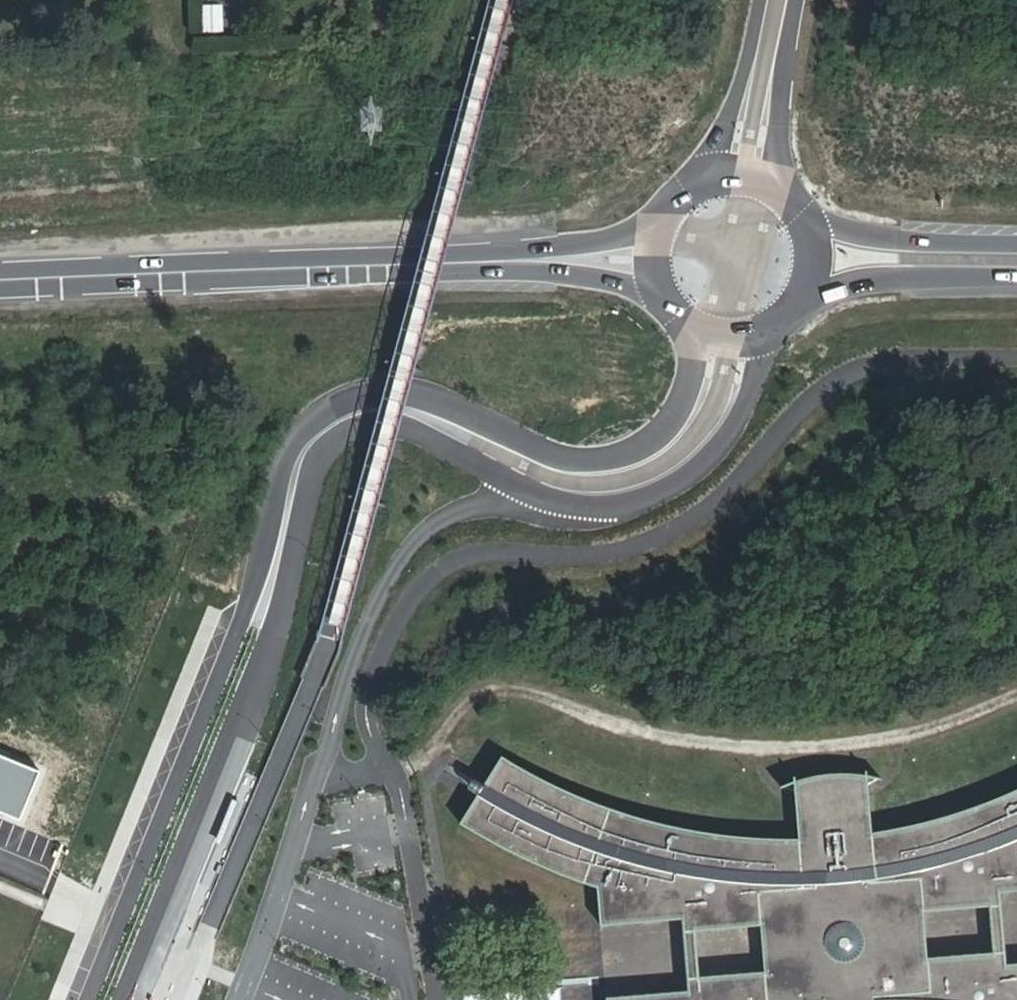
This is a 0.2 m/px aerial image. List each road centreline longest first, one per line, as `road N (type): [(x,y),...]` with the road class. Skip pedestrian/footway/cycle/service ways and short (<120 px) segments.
road 1 (residential): [(131,999),(287,597),(317,471),(335,439),(360,423),(399,418),(572,498),(639,495),(668,484),(721,441),(748,399),(776,330)]
road 2 (residential): [(694,331),(689,385),(677,410),(661,429),(621,451),(555,448),(411,386),(358,388),(305,425),(284,470),(248,613),(90,999)]
road 3 (primary): [(0,274),(446,257)]
road 4 (primary): [(663,209),(623,233),(446,257)]
road 5 (primary): [(446,257),(556,267),(659,292)]
road 6 (primary): [(808,298),(868,279),(1016,275)]
road 7 (primary): [(1016,239),(875,230),(810,211)]
road 8 (tertiary): [(791,187),(782,109),(798,0)]
road 9 (tertiary): [(762,0),(744,77),(708,166)]

